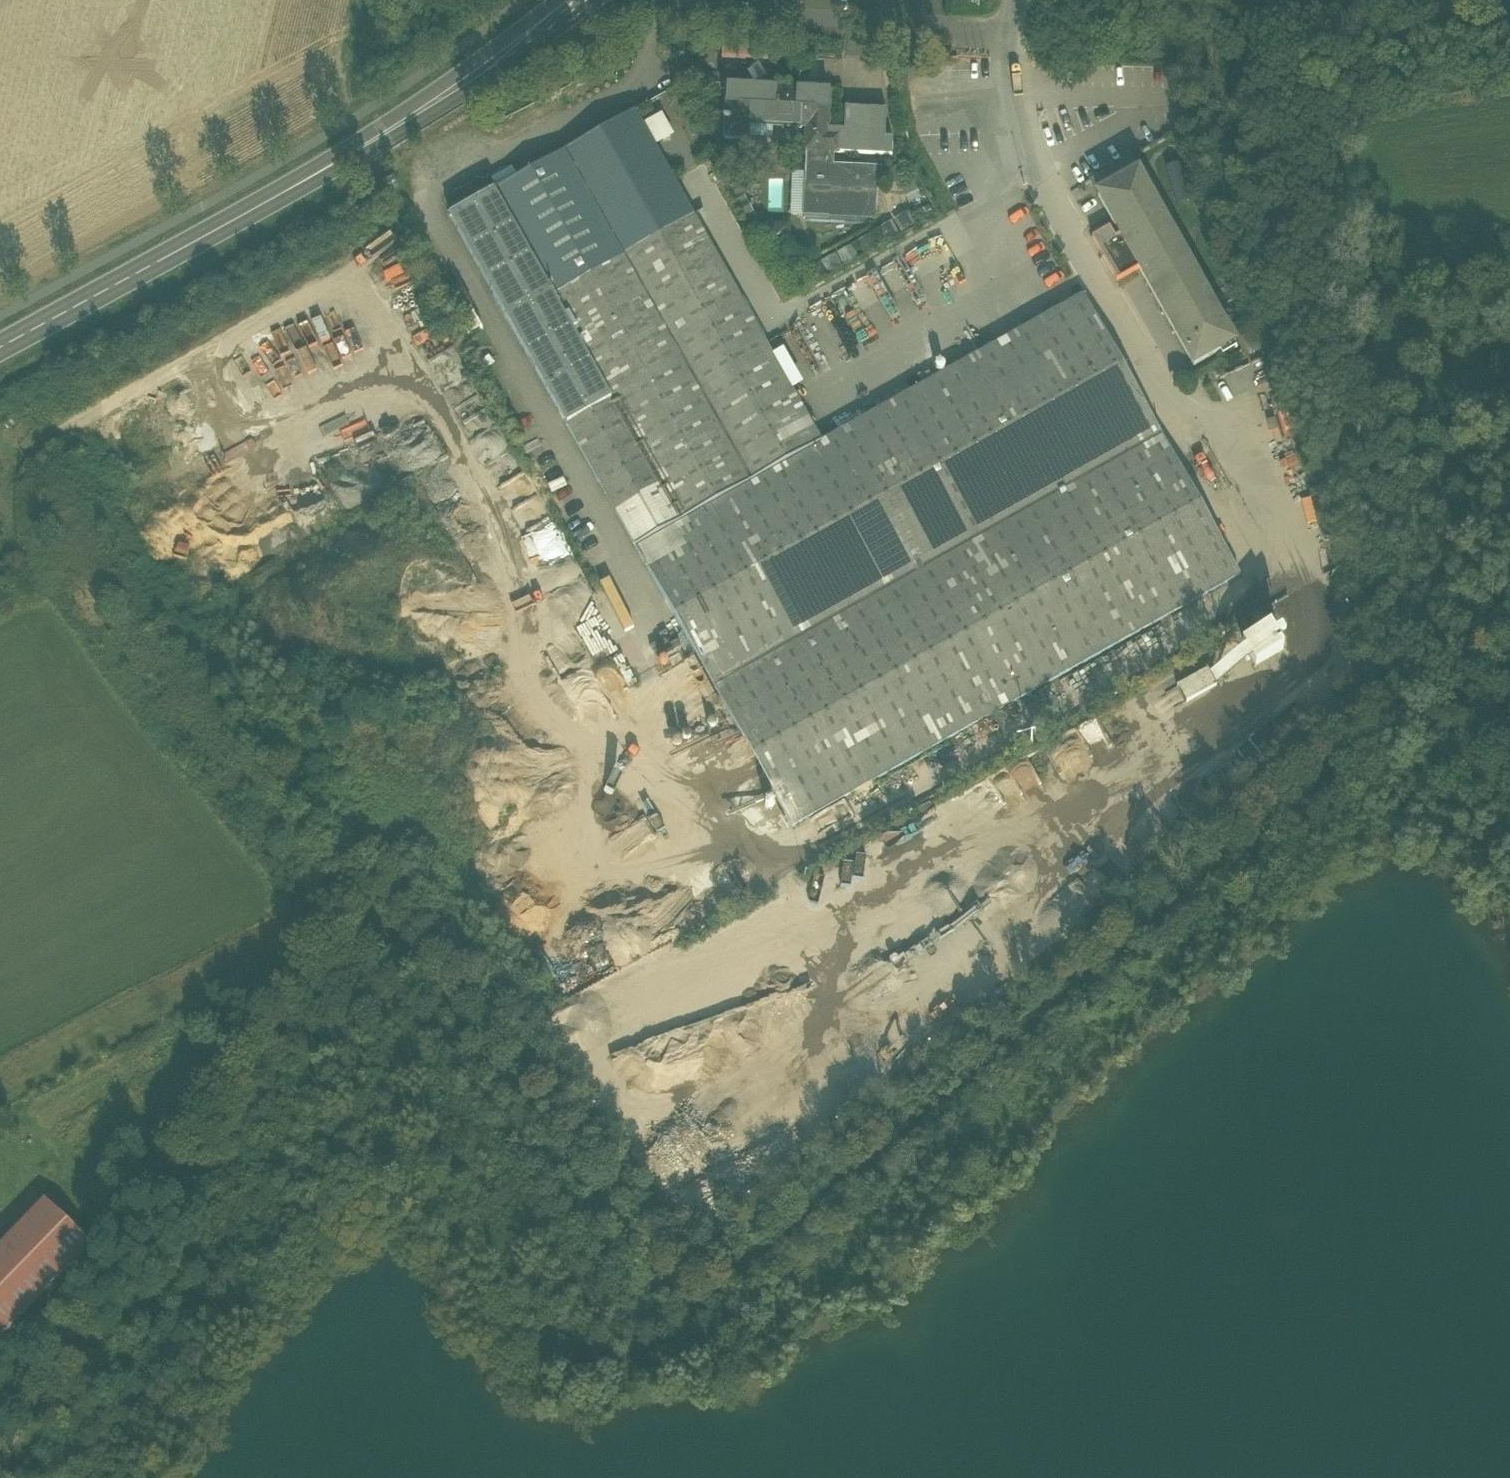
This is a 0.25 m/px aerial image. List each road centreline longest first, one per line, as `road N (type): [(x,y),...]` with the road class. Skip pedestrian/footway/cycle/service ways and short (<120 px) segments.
road 1 (secondary): [(0,347),(315,176),(577,0)]
road 2 (track): [(421,207),(393,236),(297,296),(25,455),(0,496)]

